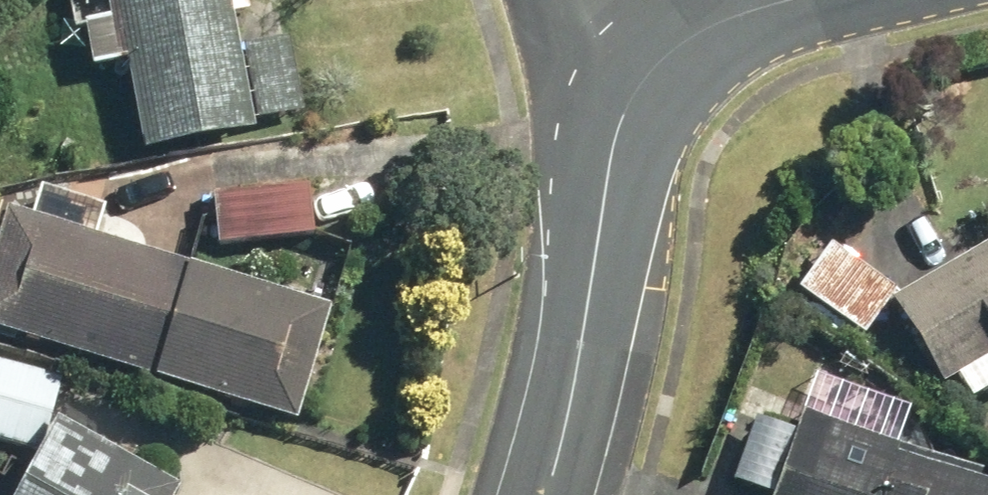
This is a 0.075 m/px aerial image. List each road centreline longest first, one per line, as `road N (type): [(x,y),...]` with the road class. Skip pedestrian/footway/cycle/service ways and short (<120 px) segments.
road 1 (tertiary): [(541,494),(607,179),(634,88)]
road 2 (tertiary): [(772,0),(744,8),(634,88)]

